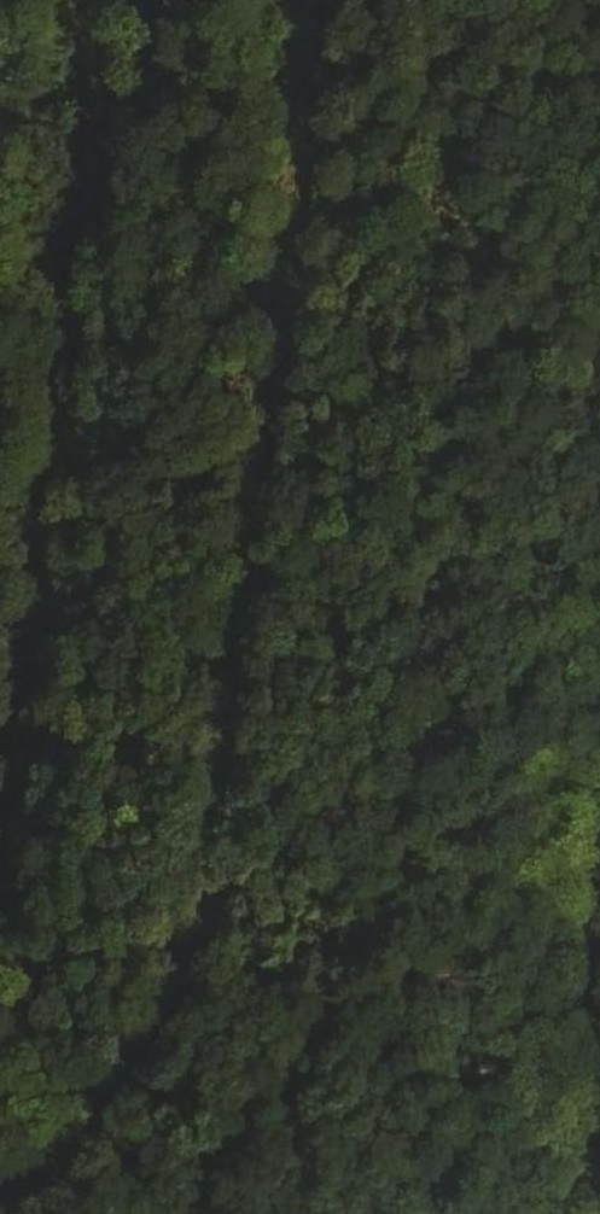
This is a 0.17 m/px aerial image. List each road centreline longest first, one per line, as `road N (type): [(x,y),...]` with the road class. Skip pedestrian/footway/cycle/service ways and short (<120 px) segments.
road 1 (track): [(83,0),(91,193),(0,886)]
road 2 (track): [(542,1213),(573,1196),(593,1113),(599,897)]

